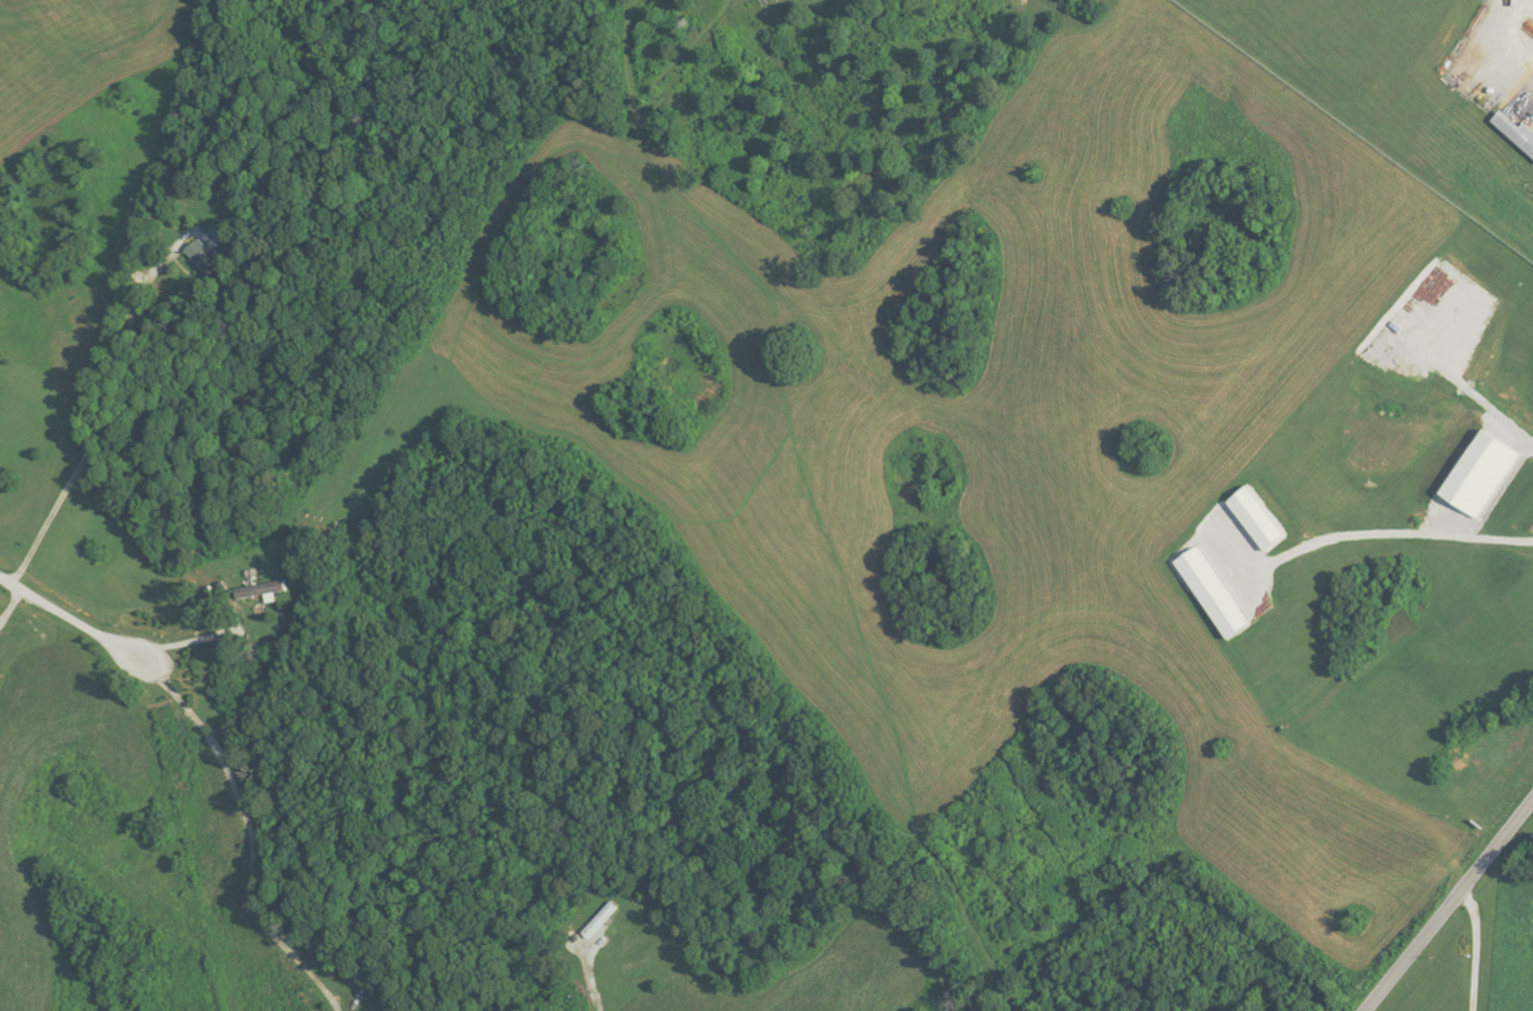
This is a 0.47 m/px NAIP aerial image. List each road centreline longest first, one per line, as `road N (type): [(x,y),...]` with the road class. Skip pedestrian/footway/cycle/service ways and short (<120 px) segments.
road 1 (secondary): [(1369,1010),(1532,804)]

